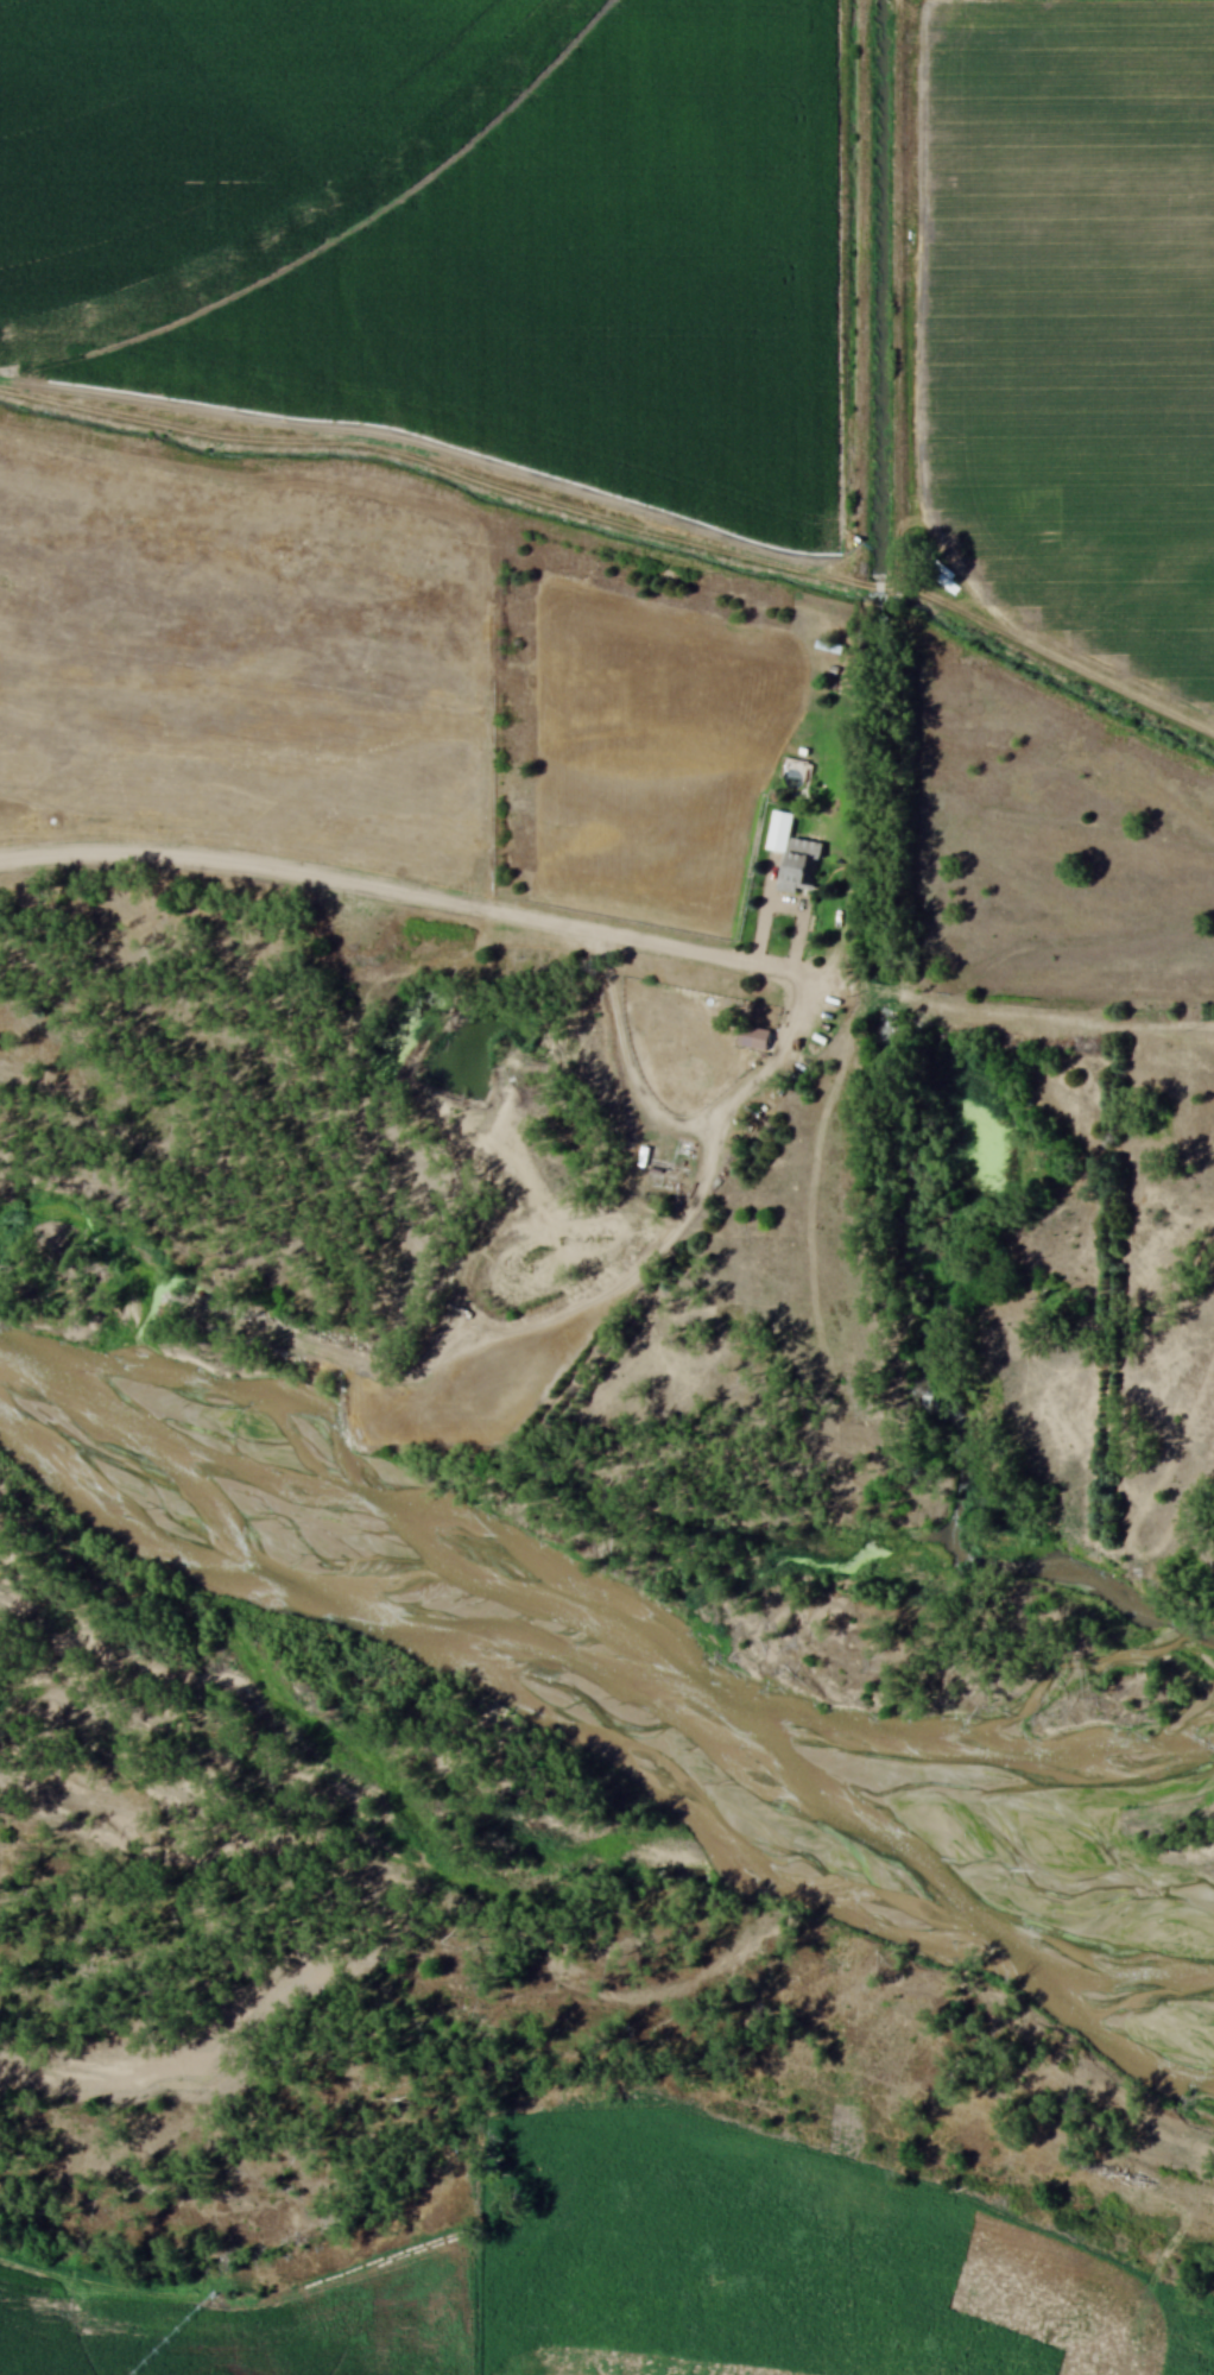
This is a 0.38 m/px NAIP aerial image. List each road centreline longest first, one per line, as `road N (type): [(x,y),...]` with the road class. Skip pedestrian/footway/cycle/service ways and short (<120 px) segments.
road 1 (residential): [(815,979),(761,960),(244,857),(81,846),(0,853)]

